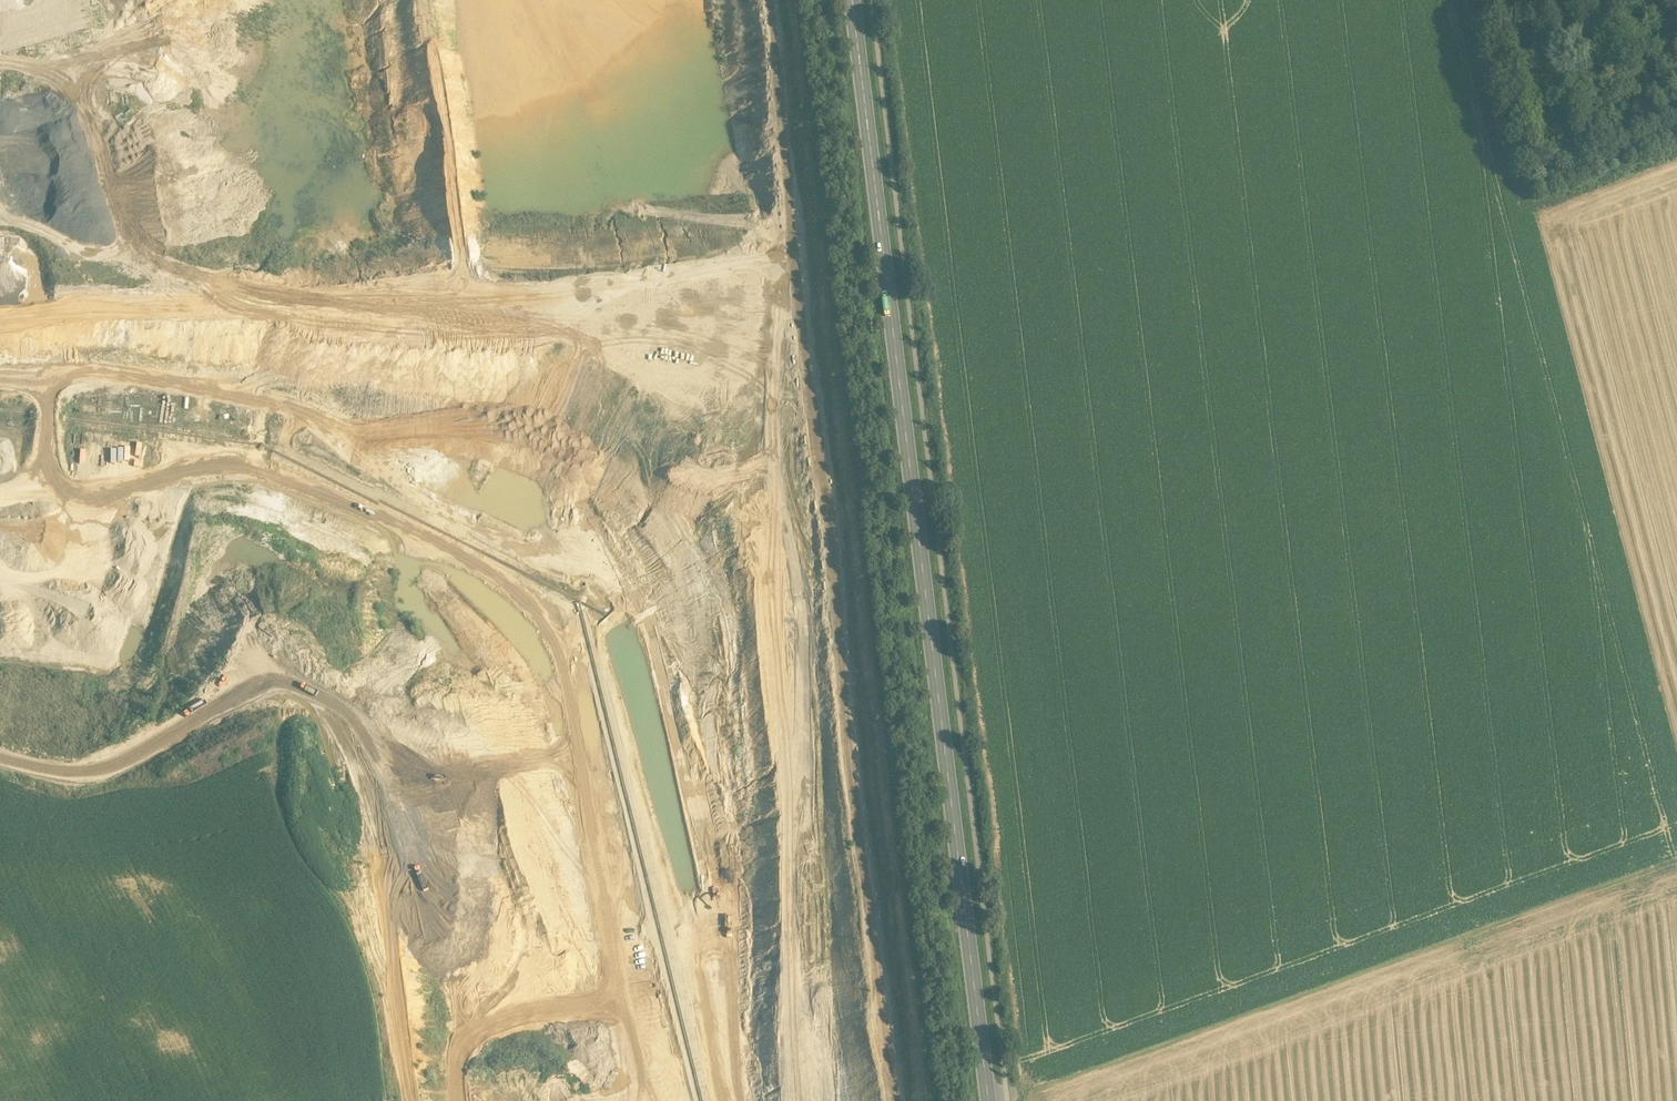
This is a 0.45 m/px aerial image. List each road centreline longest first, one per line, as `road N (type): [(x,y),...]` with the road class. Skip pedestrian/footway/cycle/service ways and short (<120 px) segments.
road 1 (secondary): [(989,1100),(852,0)]
road 2 (track): [(1499,0),(1544,168),(1574,171),(1676,131)]

